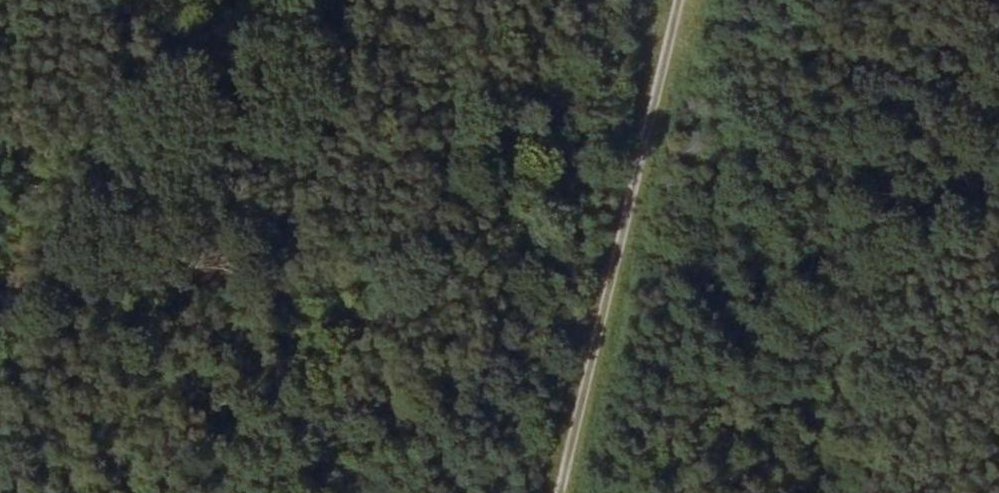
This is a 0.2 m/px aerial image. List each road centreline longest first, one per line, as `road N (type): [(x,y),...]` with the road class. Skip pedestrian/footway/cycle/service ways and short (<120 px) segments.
road 1 (track): [(562,492),(678,0)]

